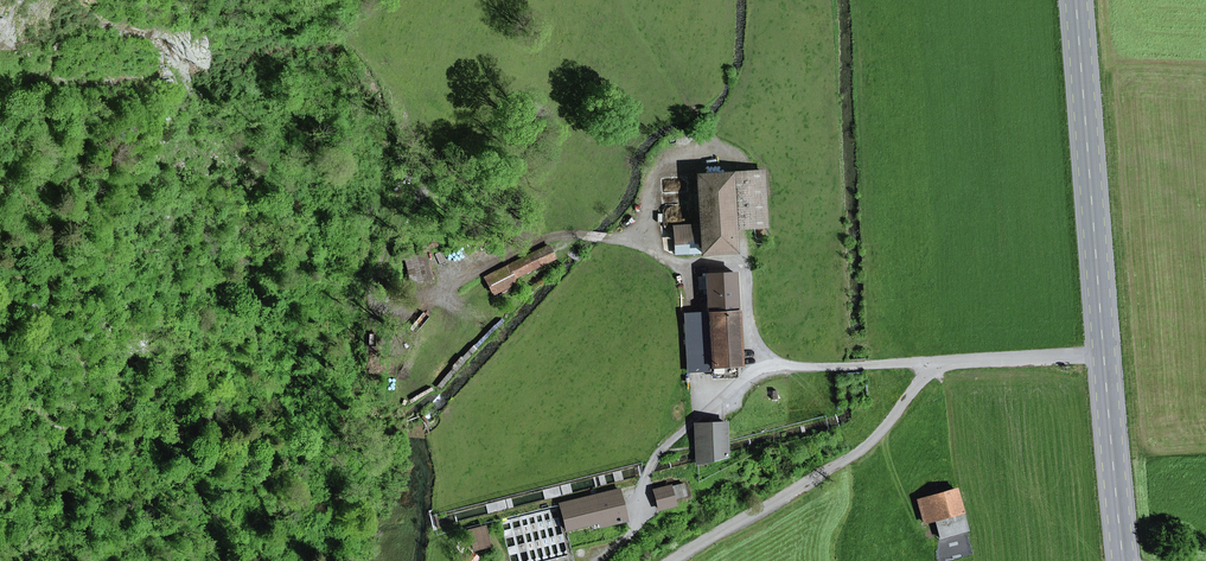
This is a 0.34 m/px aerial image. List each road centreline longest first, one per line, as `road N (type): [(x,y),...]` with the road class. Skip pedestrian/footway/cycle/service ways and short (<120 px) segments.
road 1 (primary): [(1123,560),(1076,0)]

